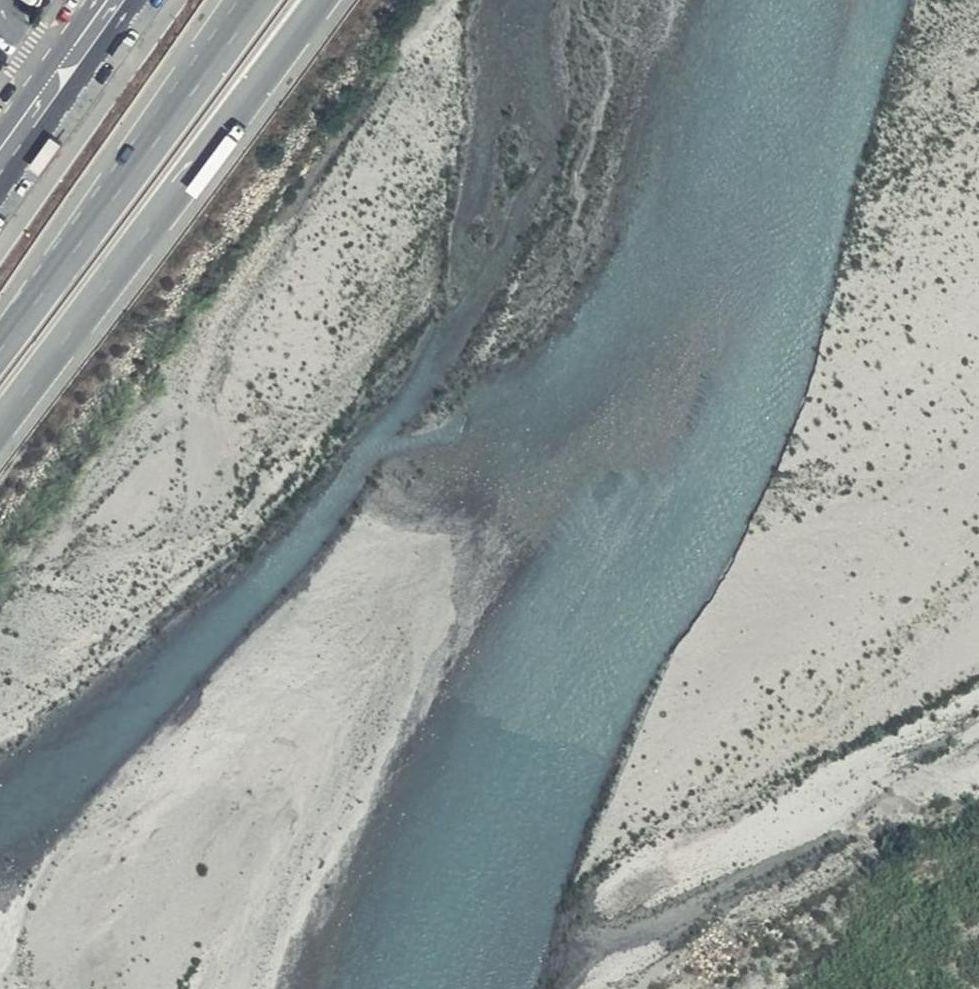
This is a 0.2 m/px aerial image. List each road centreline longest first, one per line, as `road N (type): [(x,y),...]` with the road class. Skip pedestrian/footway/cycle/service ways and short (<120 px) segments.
road 1 (trunk): [(0,426),(321,0)]
road 2 (trunk): [(258,0),(0,348)]
road 3 (tertiary): [(0,163),(117,0)]

